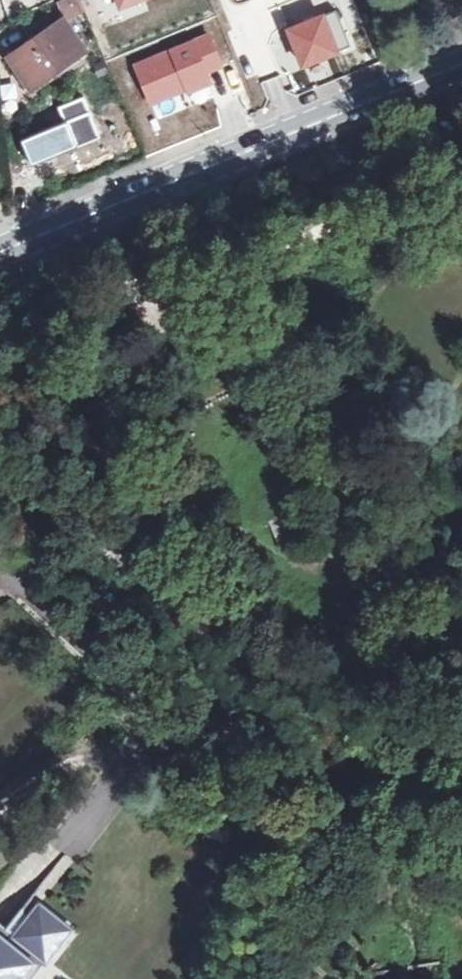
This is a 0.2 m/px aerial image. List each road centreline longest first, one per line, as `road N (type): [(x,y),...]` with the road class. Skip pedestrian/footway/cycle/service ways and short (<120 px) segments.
road 1 (track): [(87,217),(131,264),(300,384),(334,436),(345,609),(176,612)]
road 2 (primary): [(0,252),(461,63)]

